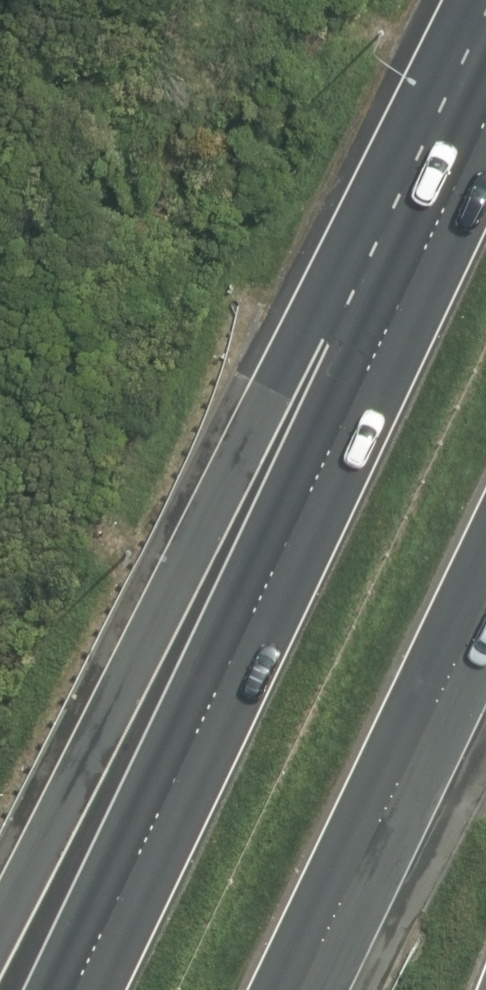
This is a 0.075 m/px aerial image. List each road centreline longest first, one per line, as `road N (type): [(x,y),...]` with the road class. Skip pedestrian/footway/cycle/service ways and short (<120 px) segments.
road 1 (motorway): [(70,989),(300,510),(353,337)]
road 2 (motorway): [(0,913),(221,480),(353,337)]
road 3 (motorway): [(485,587),(294,989)]
road 4 (motorway): [(353,337),(485,63)]

